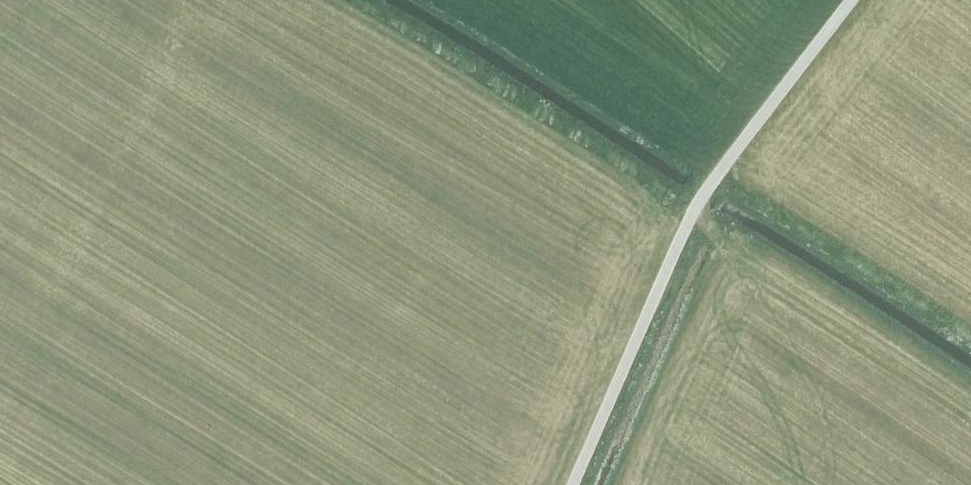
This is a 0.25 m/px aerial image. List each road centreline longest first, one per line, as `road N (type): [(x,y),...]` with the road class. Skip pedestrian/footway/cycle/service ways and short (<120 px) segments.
road 1 (track): [(572,484),(704,191),(849,0)]

